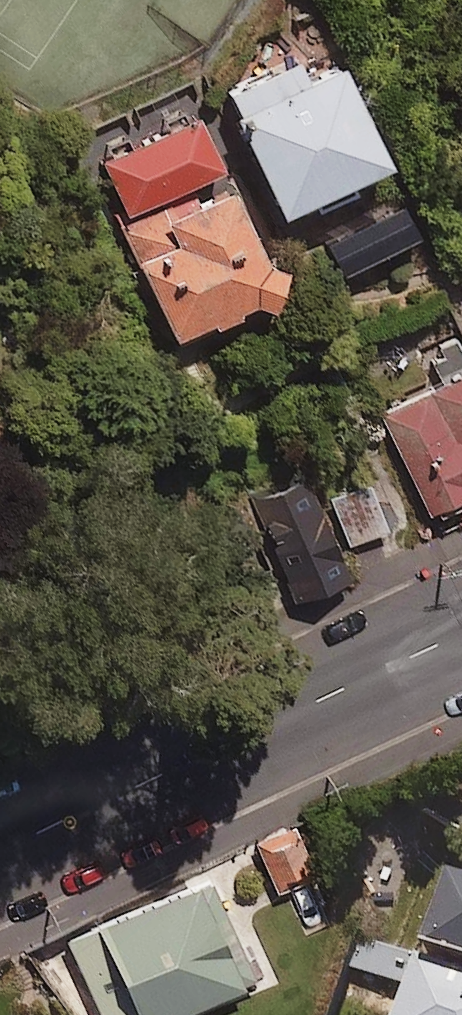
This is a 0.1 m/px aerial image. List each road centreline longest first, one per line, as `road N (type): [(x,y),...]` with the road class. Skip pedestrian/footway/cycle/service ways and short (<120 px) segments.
road 1 (residential): [(0,854),(461,637)]

